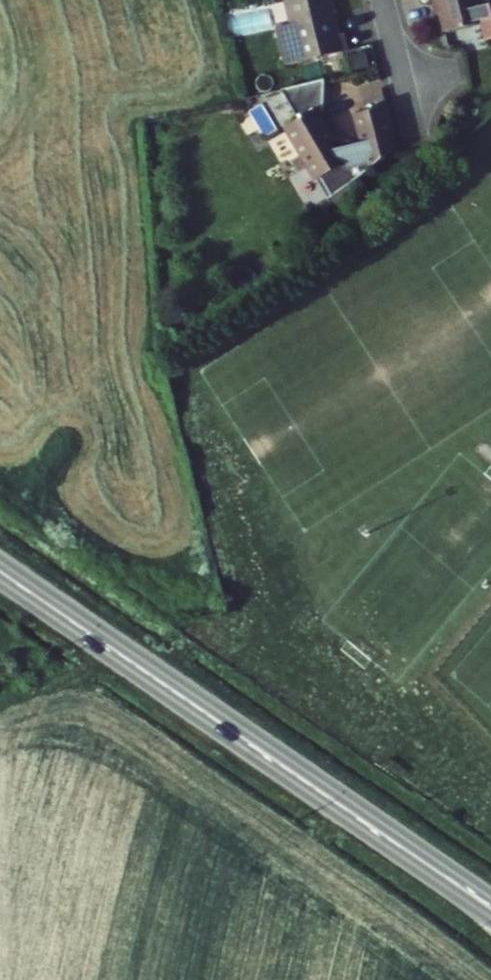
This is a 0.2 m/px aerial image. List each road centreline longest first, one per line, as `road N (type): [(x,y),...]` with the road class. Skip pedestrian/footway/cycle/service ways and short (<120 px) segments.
road 1 (tertiary): [(0,569),(490,906)]
road 2 (residential): [(384,0),(413,121)]

